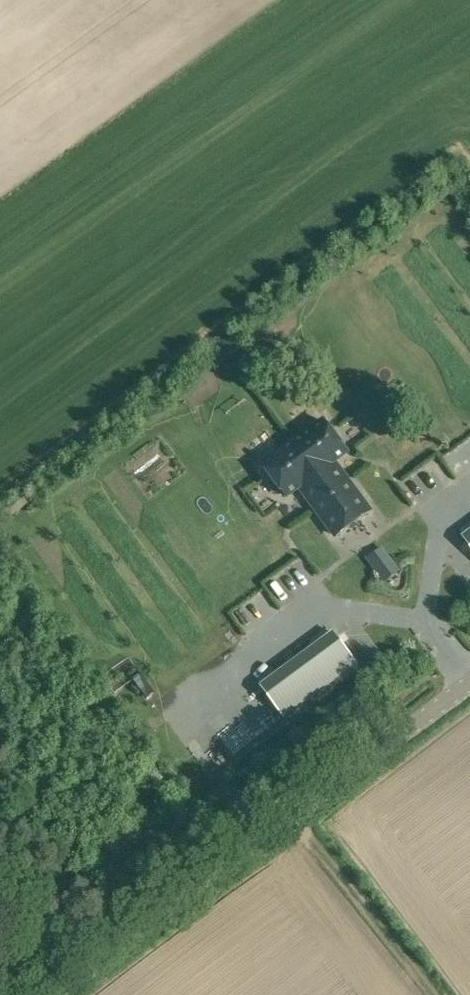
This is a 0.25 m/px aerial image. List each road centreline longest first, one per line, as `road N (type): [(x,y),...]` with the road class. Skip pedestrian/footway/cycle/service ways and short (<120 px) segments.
road 1 (tertiary): [(68,994),(469,700)]
road 2 (track): [(302,823),(429,994)]

